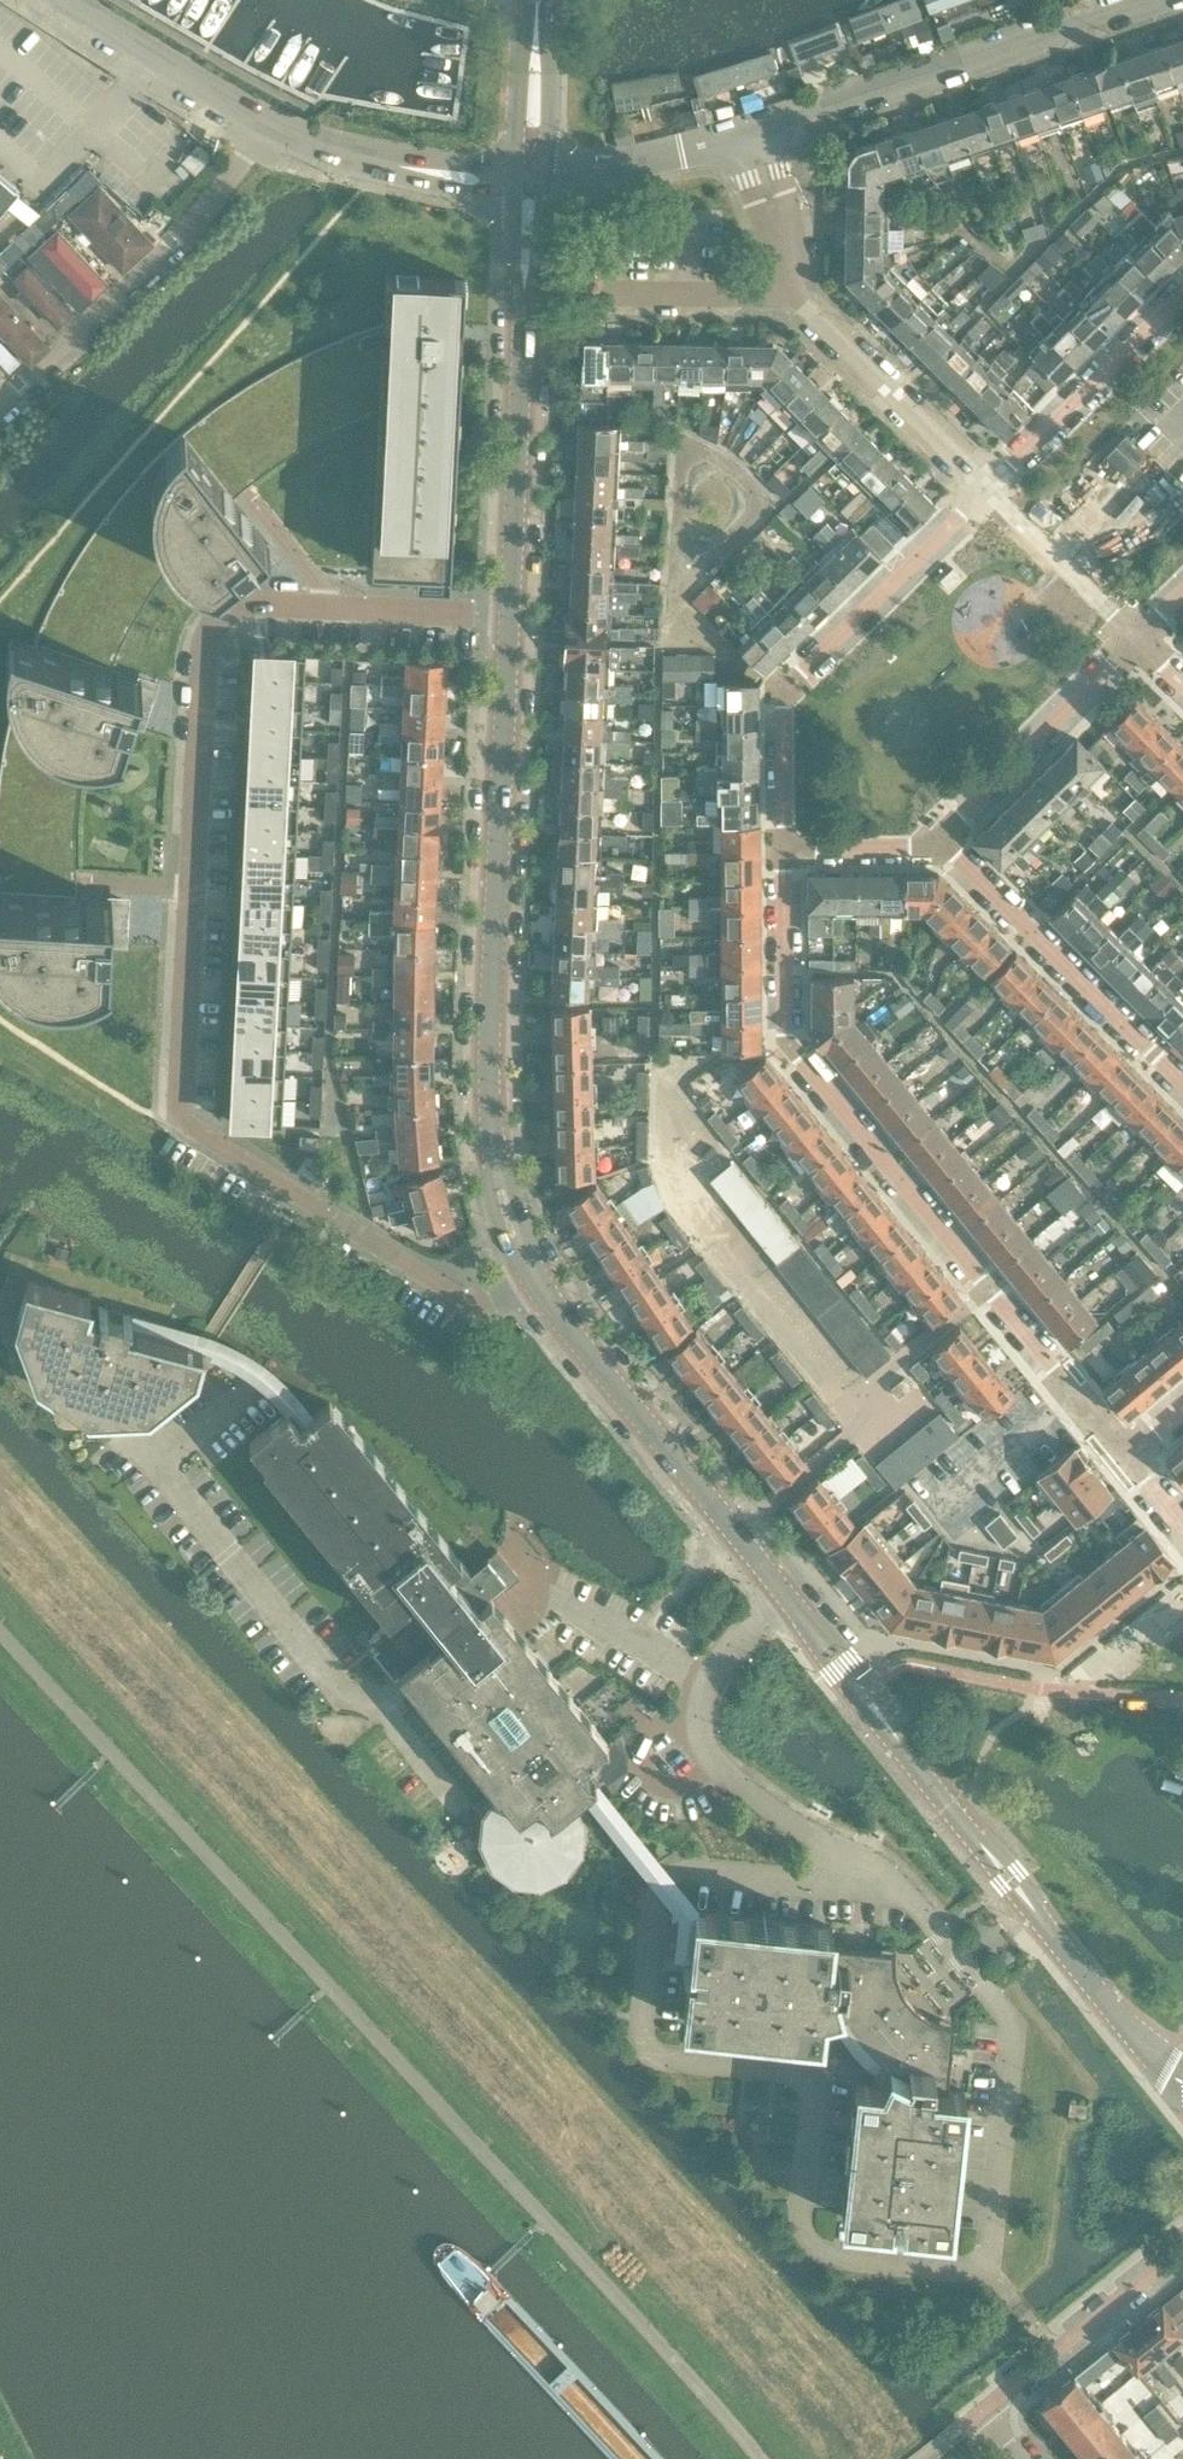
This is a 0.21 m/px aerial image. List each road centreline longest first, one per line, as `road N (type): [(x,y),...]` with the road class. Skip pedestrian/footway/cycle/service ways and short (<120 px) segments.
road 1 (unclassified): [(0,1632),(759,2458)]
road 2 (residential): [(655,1890),(642,2035),(666,2058),(801,2071),(814,2085),(801,2206),(806,2232),(824,2251),(989,2269),(1016,2039),(895,1874)]
road 3 (residential): [(181,1121),(199,716),(217,617),(254,606),(507,622)]
road 4 (residential): [(782,836),(777,1044),(1124,1463)]
road 5 (secondary): [(1148,2051),(792,1605)]
road 6 (secondary): [(496,1168),(489,999),(507,622)]
road 7 (secondary): [(507,622),(526,178)]
road 8 (residential): [(983,484),(785,692),(782,836)]
road 9 (secondary): [(792,1605),(535,1283)]
road 10 (residential): [(1148,0),(758,132)]
road 11 (residential): [(181,1121),(471,1304),(535,1283)]
road 12 (residential): [(380,1702),(529,1591),(710,1687)]
road 13 (unclassified): [(0,406),(172,244),(264,126)]
road 14 (residential): [(158,1449),(356,1697),(380,1702)]
road 15 (residential): [(1182,1078),(943,835)]
road 16 (residential): [(983,484),(785,290)]
road 17 (residential): [(943,835),(1136,637)]
road 18 (residential): [(983,484),(1182,294)]
road 19 (unclassified): [(264,126),(381,167),(526,178)]
road 20 (residential): [(984,2409),(1182,2248)]
road 21 (residential): [(895,1874),(674,1873),(655,1890)]
road 22 (residential): [(758,132),(681,155),(526,178)]
road 23 (unclassified): [(69,0),(264,126)]
road 24 (residential): [(1136,637),(983,484)]
road 25 (residential): [(707,1720),(662,1720),(638,1749),(640,1767),(654,1784),(678,1789),(701,1783),(727,1757)]
road 26 (residential): [(895,1874),(751,1785),(727,1757)]
road 27 (secondary): [(526,178),(535,0)]
road 28 (residential): [(613,291),(785,290)]
road 29 (residential): [(785,290),(778,196),(758,132)]
road 30 (residential): [(782,836),(943,835)]
road 31 (residential): [(461,1799),(380,1702)]

